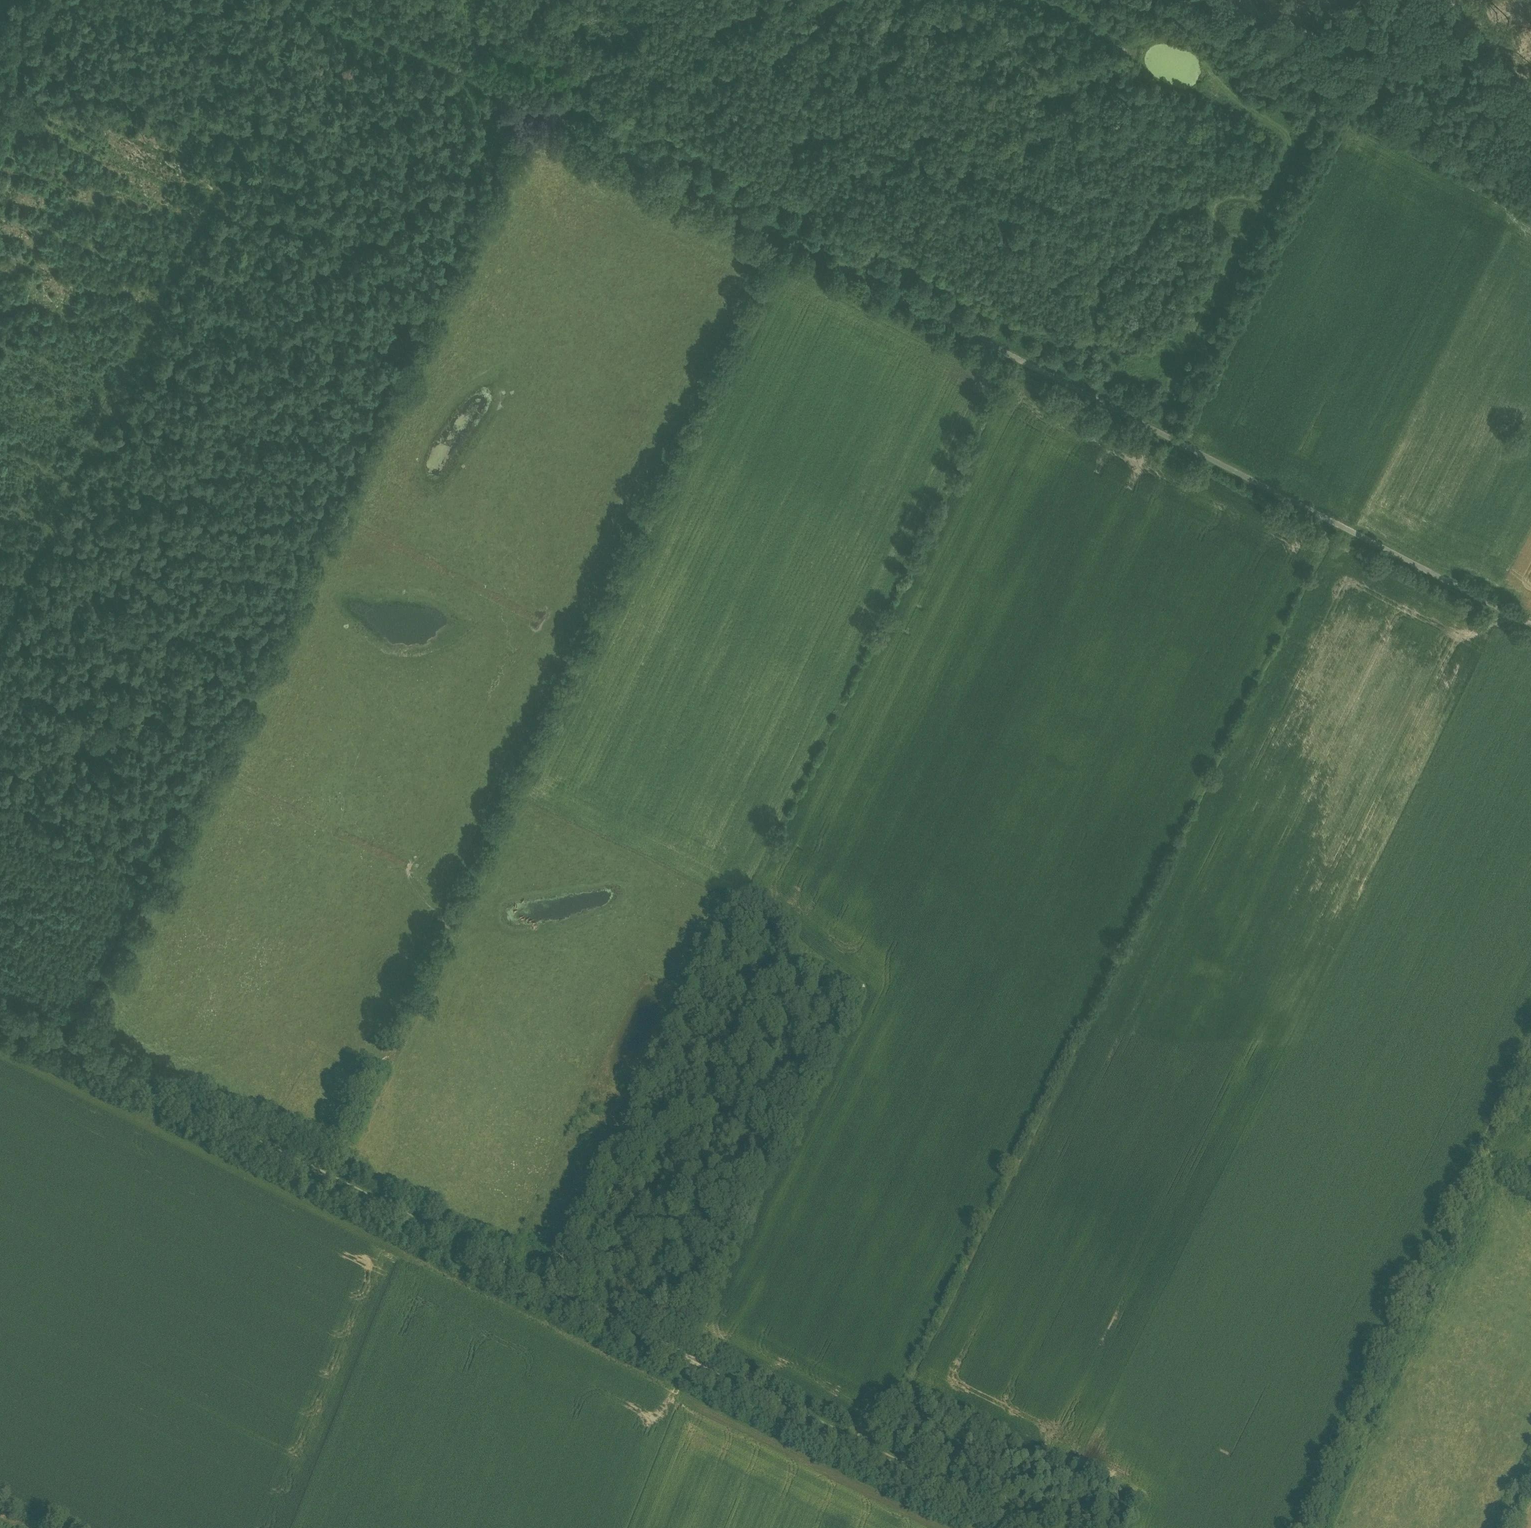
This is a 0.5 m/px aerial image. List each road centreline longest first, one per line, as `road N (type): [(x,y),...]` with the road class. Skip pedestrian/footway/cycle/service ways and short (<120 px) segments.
road 1 (unclassified): [(330,0),(1530,625)]
road 2 (track): [(0,1009),(1000,1527)]
road 3 (track): [(1169,0),(1506,174)]

